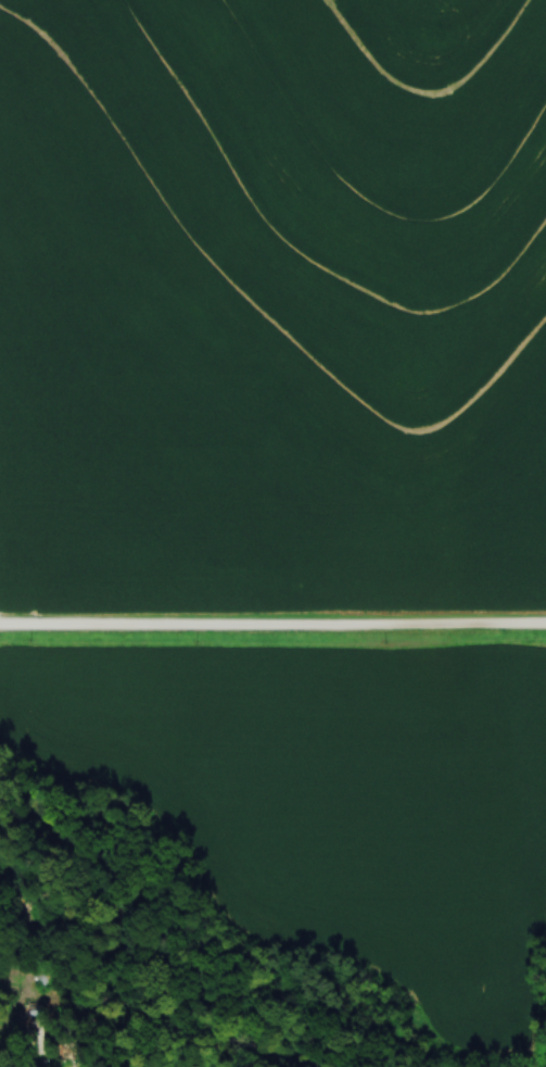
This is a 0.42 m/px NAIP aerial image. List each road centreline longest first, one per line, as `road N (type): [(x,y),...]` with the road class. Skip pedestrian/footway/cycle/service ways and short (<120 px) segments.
road 1 (residential): [(0,624),(545,626)]

